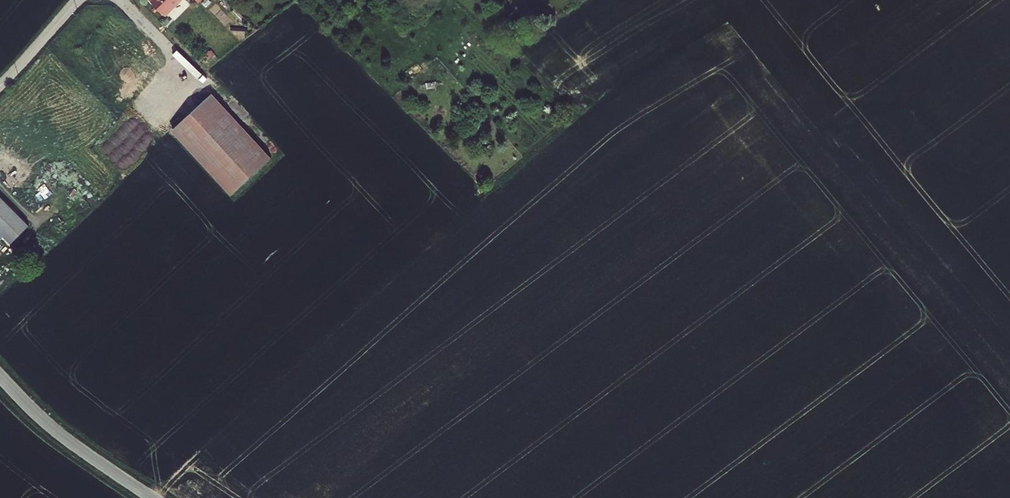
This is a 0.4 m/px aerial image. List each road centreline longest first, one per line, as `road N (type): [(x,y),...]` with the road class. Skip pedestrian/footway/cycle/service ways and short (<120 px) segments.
road 1 (unclassified): [(0,377),(59,435),(150,497)]

